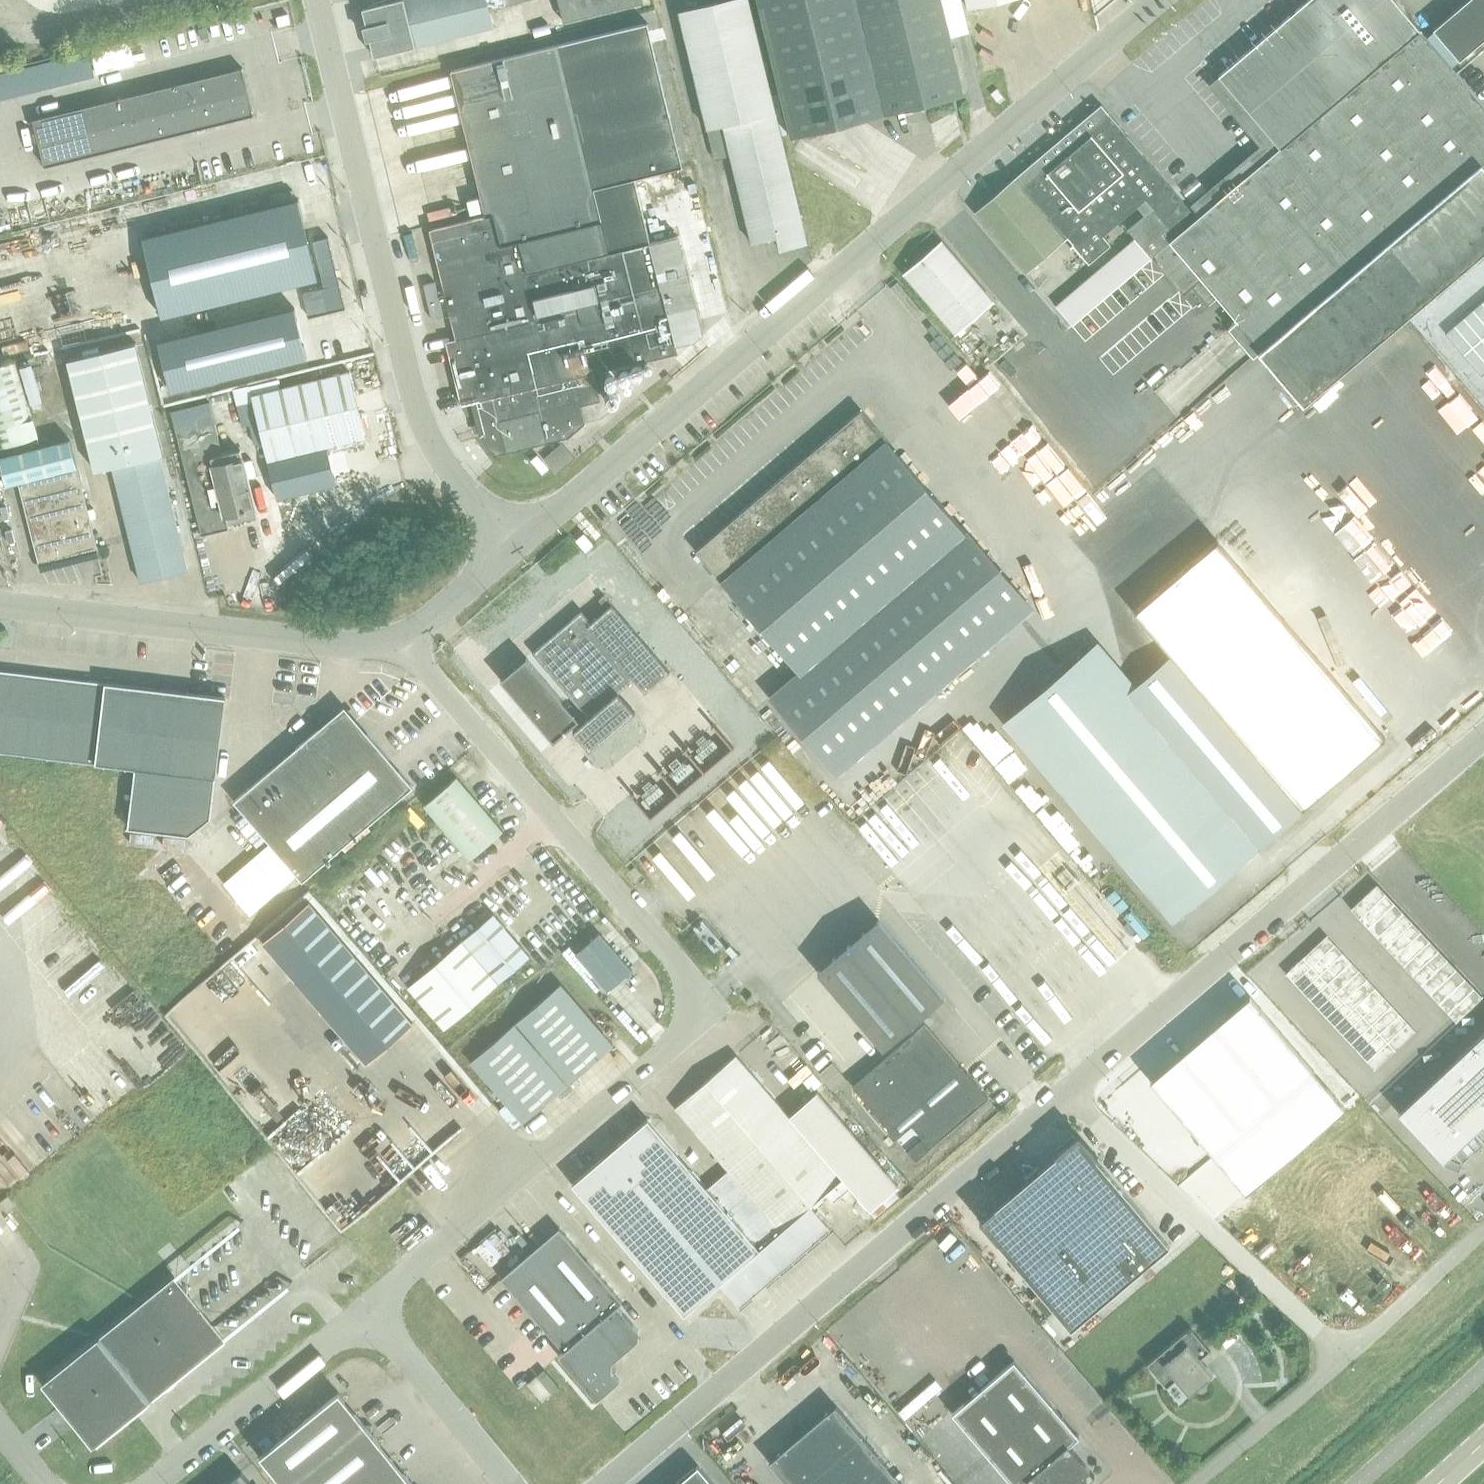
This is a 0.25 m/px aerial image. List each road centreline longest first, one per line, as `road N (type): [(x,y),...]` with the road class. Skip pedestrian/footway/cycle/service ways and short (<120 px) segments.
road 1 (unclassified): [(506,547),(1154,0)]
road 2 (unclassified): [(363,1305),(668,1048),(689,1018),(681,965),(551,816)]
road 3 (unclassified): [(610,1483),(1066,1097)]
road 4 (unclassified): [(1066,1097),(1483,739)]
road 5 (unclassified): [(430,444),(321,0)]
road 6 (unclassified): [(0,598),(399,642)]
road 7 (unclassified): [(1408,550),(1320,446),(1315,416),(1483,266)]
road 8 (unclassified): [(1344,1357),(1066,1097)]
road 9 (unclassified): [(363,1305),(152,1483)]
road 10 (unclassified): [(244,587),(430,444)]
road 11 (unclassified): [(551,816),(399,642)]
road 12 (unclassified): [(363,1305),(509,1483)]
road 13 (unclassified): [(1344,1357),(1193,1483)]
road 14 (unclassified): [(1483,1227),(1344,1357)]
road 15 (unclassified): [(431,922),(551,816)]
road 16 (unclassified): [(399,642),(506,547)]
road 17 (unclassified): [(506,547),(430,444)]

